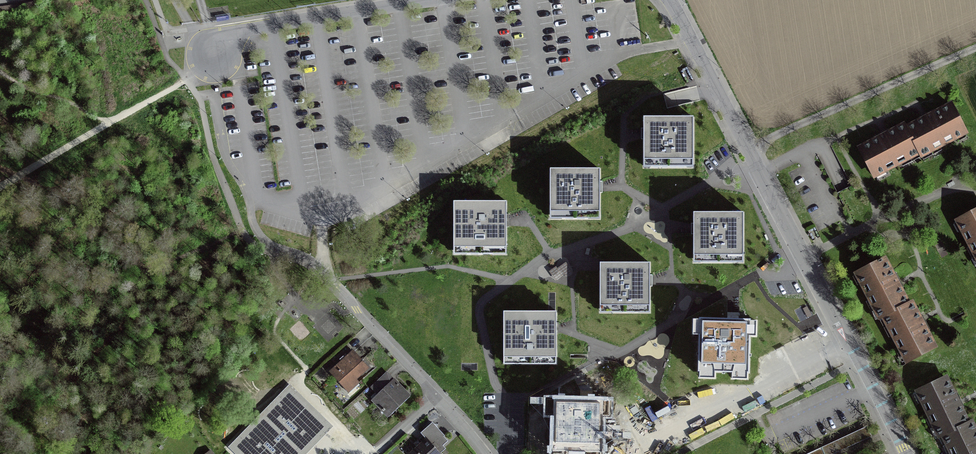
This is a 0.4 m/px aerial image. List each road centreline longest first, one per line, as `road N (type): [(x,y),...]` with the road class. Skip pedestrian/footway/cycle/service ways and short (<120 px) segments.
road 1 (residential): [(905,453),(671,0)]
road 2 (track): [(0,186),(195,76),(213,53)]
road 3 (residential): [(431,0),(223,34),(213,53)]
road 4 (residential): [(357,309),(485,453)]

